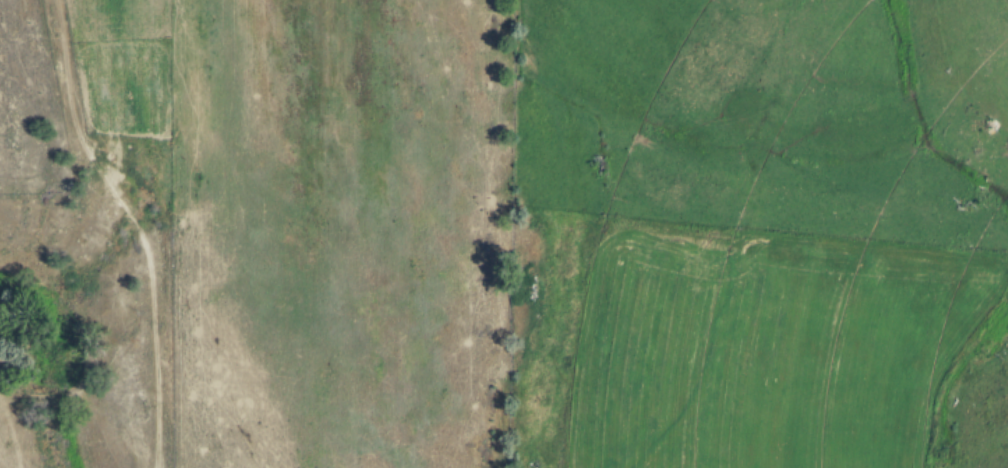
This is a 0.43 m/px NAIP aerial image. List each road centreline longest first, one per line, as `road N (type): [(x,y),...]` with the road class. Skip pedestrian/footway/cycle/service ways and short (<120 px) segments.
road 1 (track): [(160,467),(149,256),(77,122),(59,0)]

